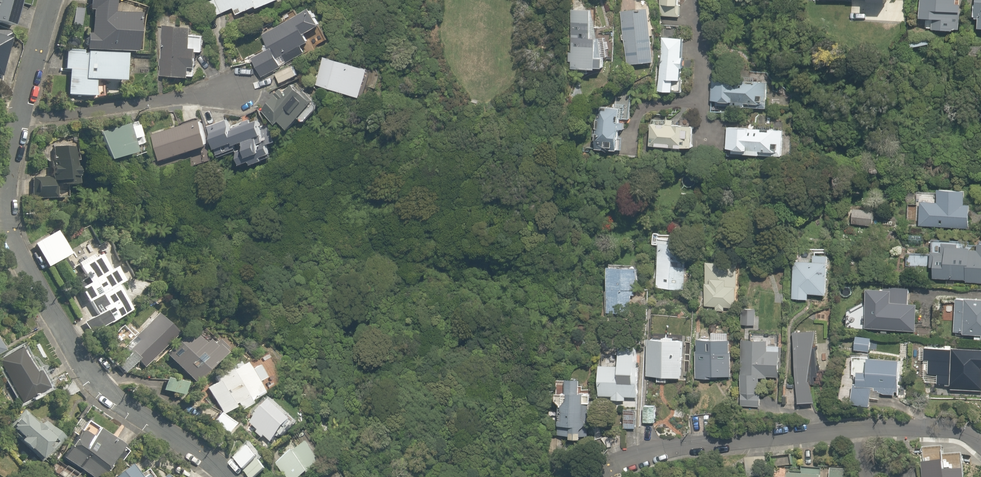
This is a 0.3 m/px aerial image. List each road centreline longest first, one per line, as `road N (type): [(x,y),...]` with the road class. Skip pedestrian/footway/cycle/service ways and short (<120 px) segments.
road 1 (residential): [(226,476),(106,391),(52,315),(9,231),(20,123)]
road 2 (residential): [(980,447),(931,428),(820,433),(659,448),(598,476)]
road 3 (residential): [(20,123),(246,91)]
road 4 (residential): [(20,123),(51,0)]

